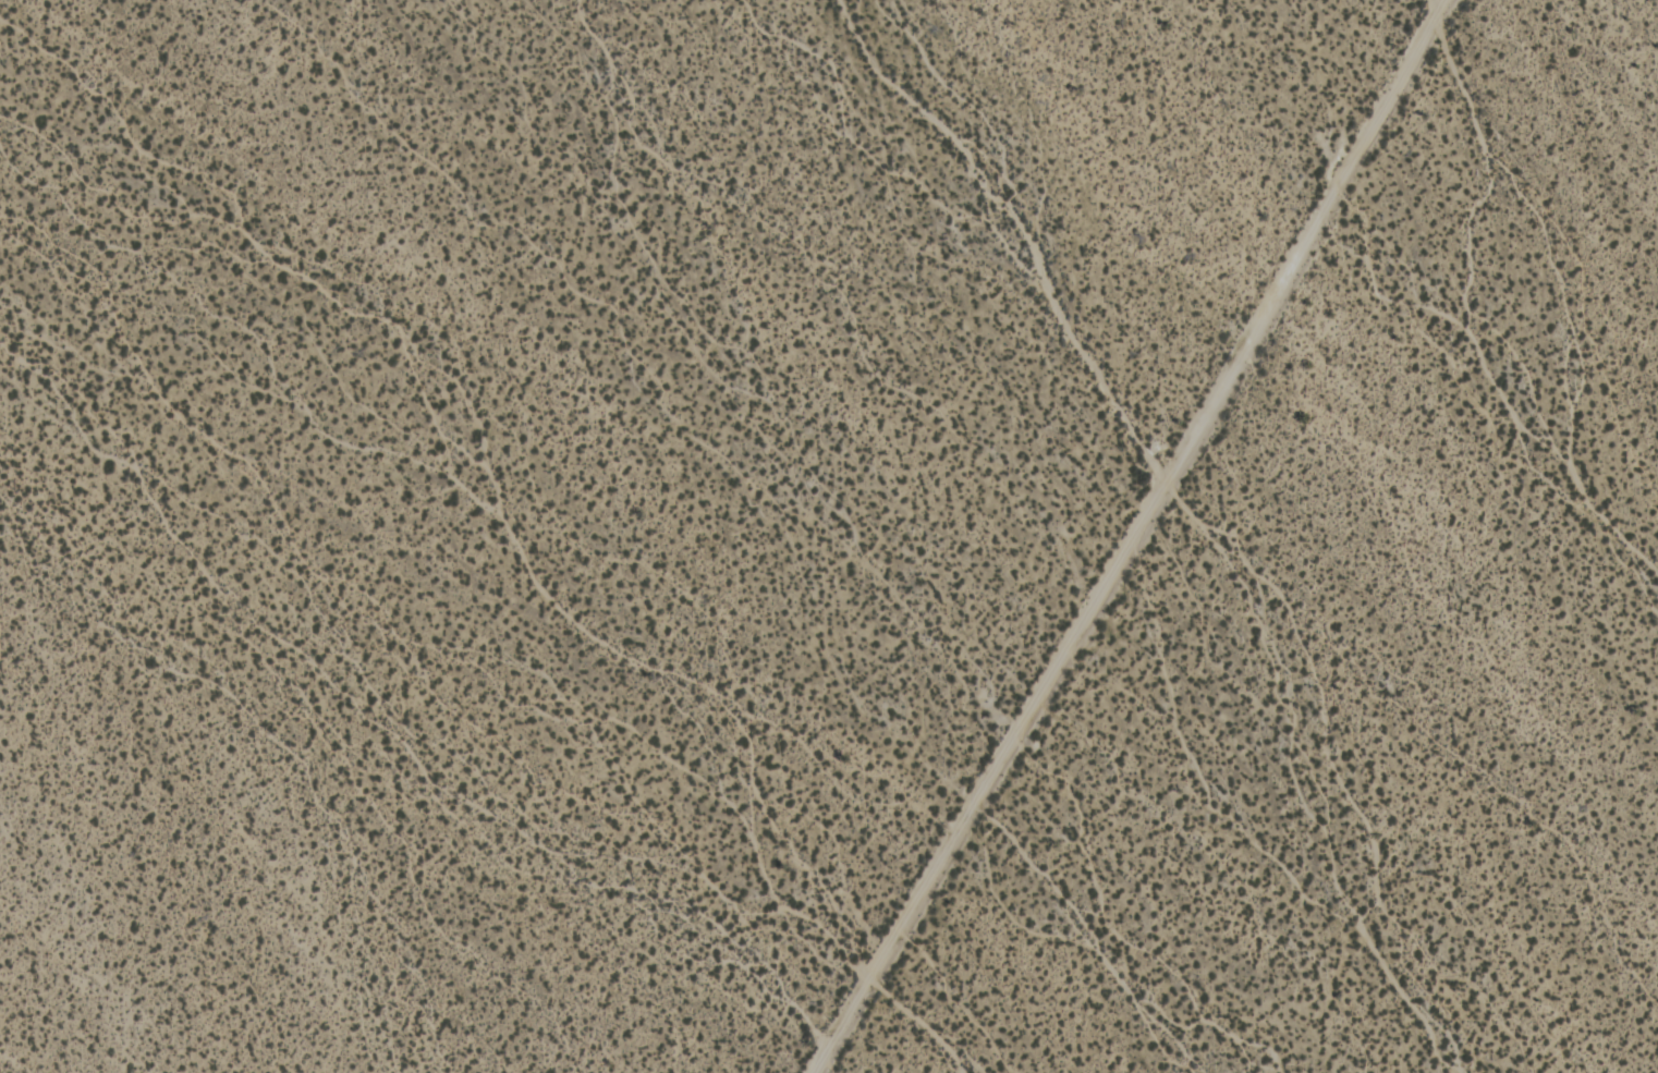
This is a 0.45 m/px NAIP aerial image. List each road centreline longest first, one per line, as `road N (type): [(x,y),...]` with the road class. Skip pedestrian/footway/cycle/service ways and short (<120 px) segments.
road 1 (track): [(828,1072),(1452,0)]

